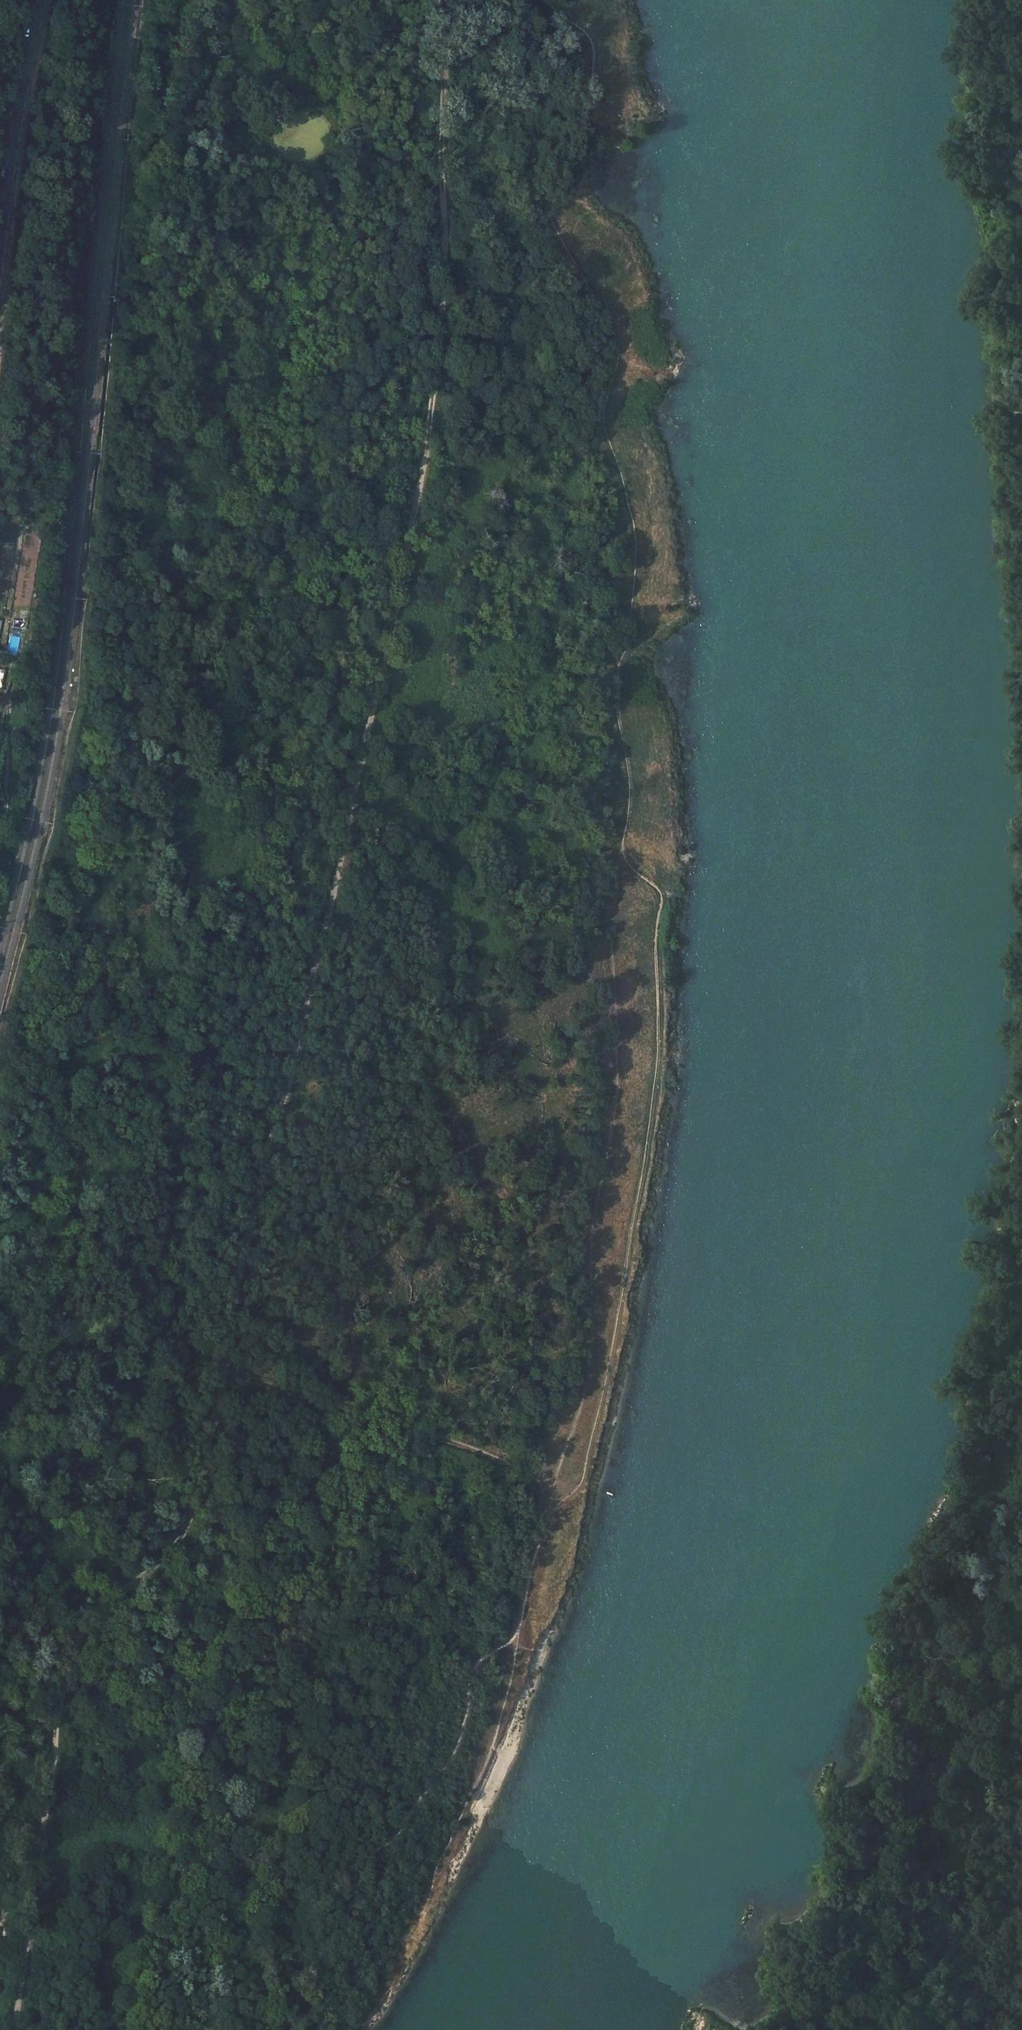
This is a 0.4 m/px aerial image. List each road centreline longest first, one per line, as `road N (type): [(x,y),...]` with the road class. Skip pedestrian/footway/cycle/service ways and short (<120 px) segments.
road 1 (track): [(439,0),(446,274),(419,492),(306,1019),(245,1240),(195,1507),(170,1555),(94,1617),(71,1660),(17,2029)]
road 2 (secondary): [(38,0),(0,222)]

